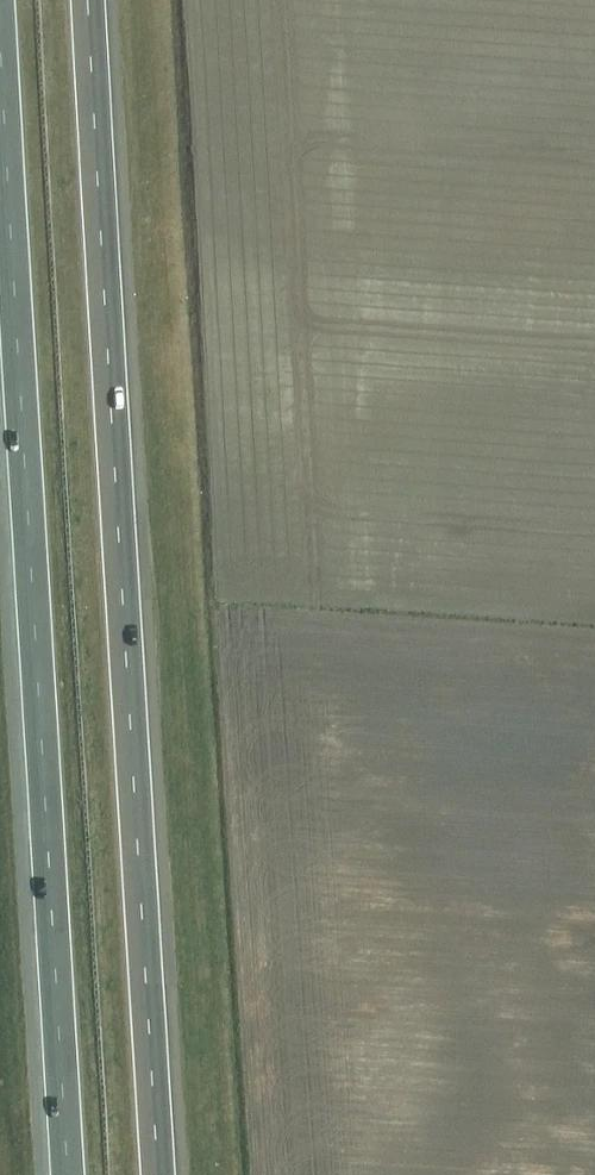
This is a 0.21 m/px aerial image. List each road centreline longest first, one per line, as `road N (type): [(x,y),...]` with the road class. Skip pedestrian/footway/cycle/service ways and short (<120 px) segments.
road 1 (motorway): [(161,1174),(88,0)]
road 2 (motorway): [(1,0),(68,1174)]

